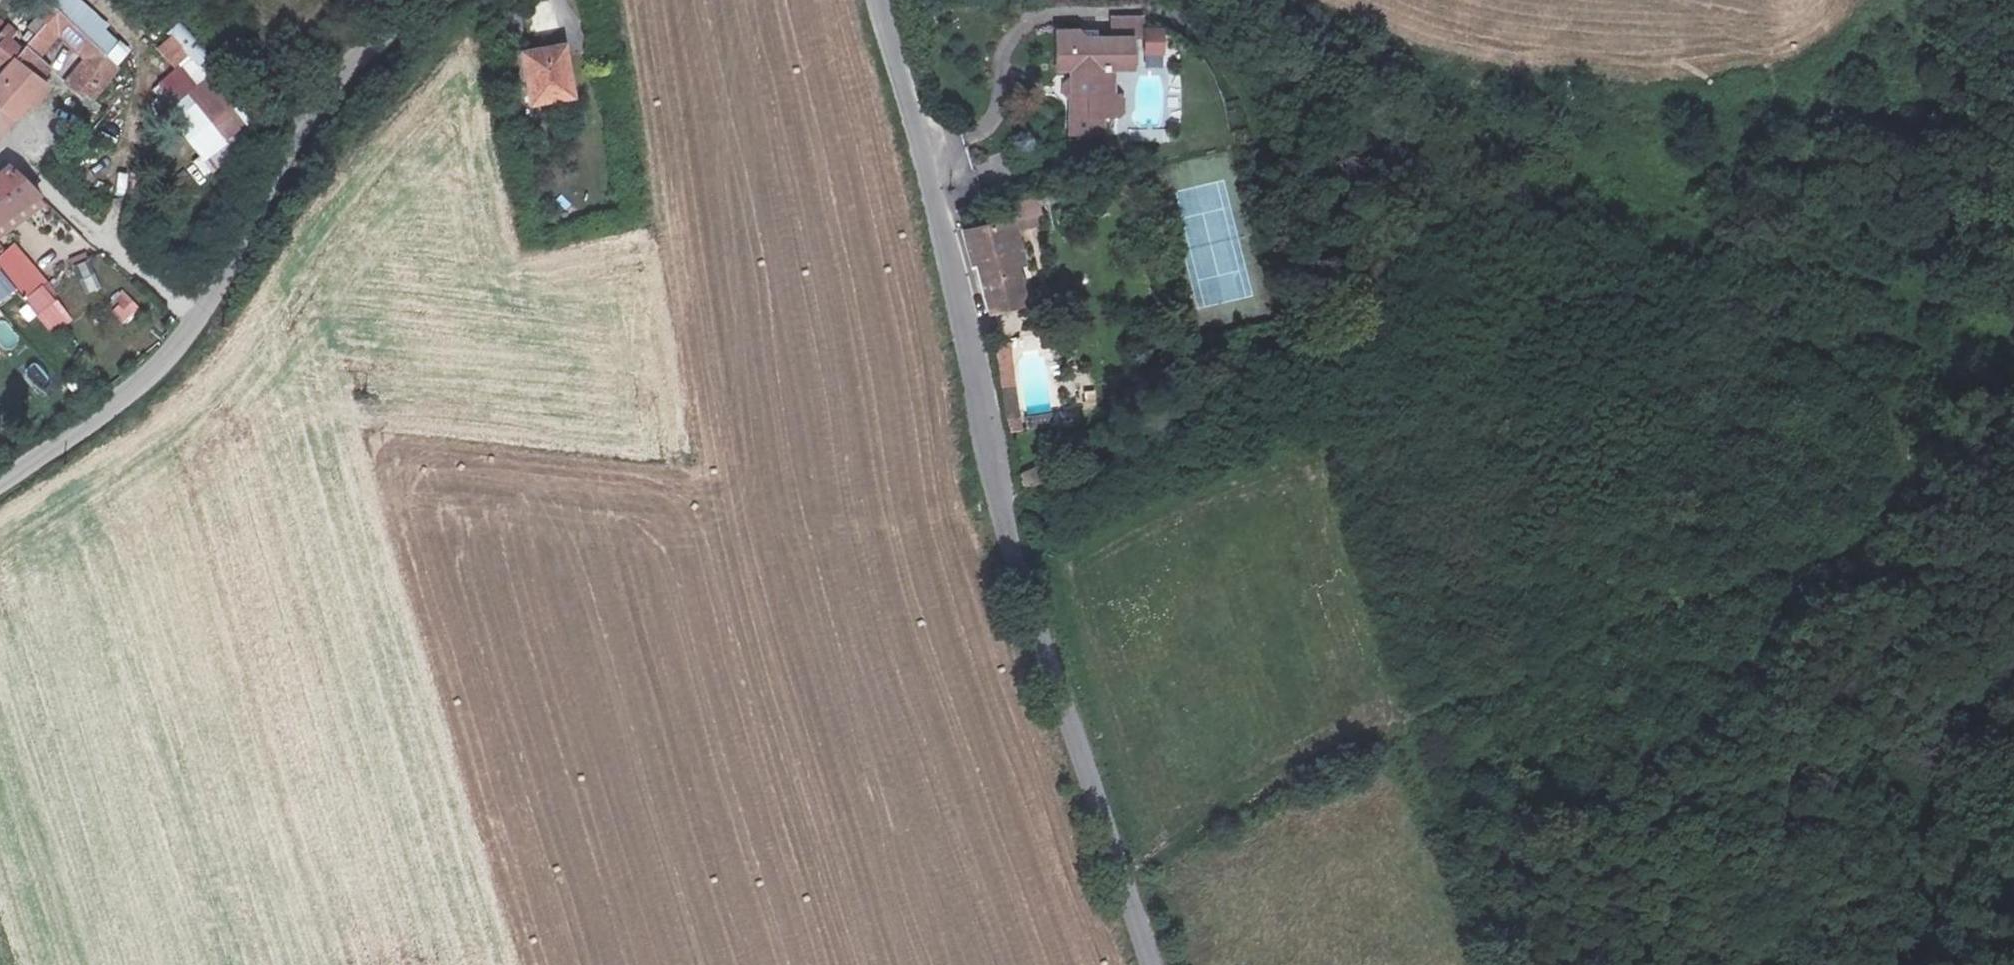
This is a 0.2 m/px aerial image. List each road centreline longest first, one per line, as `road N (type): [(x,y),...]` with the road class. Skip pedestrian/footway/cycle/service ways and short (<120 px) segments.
road 1 (unclassified): [(1158,964),(1123,883),(984,459),(884,0)]
road 2 (unclassified): [(442,0),(358,50),(305,108),(212,338),(0,479)]

